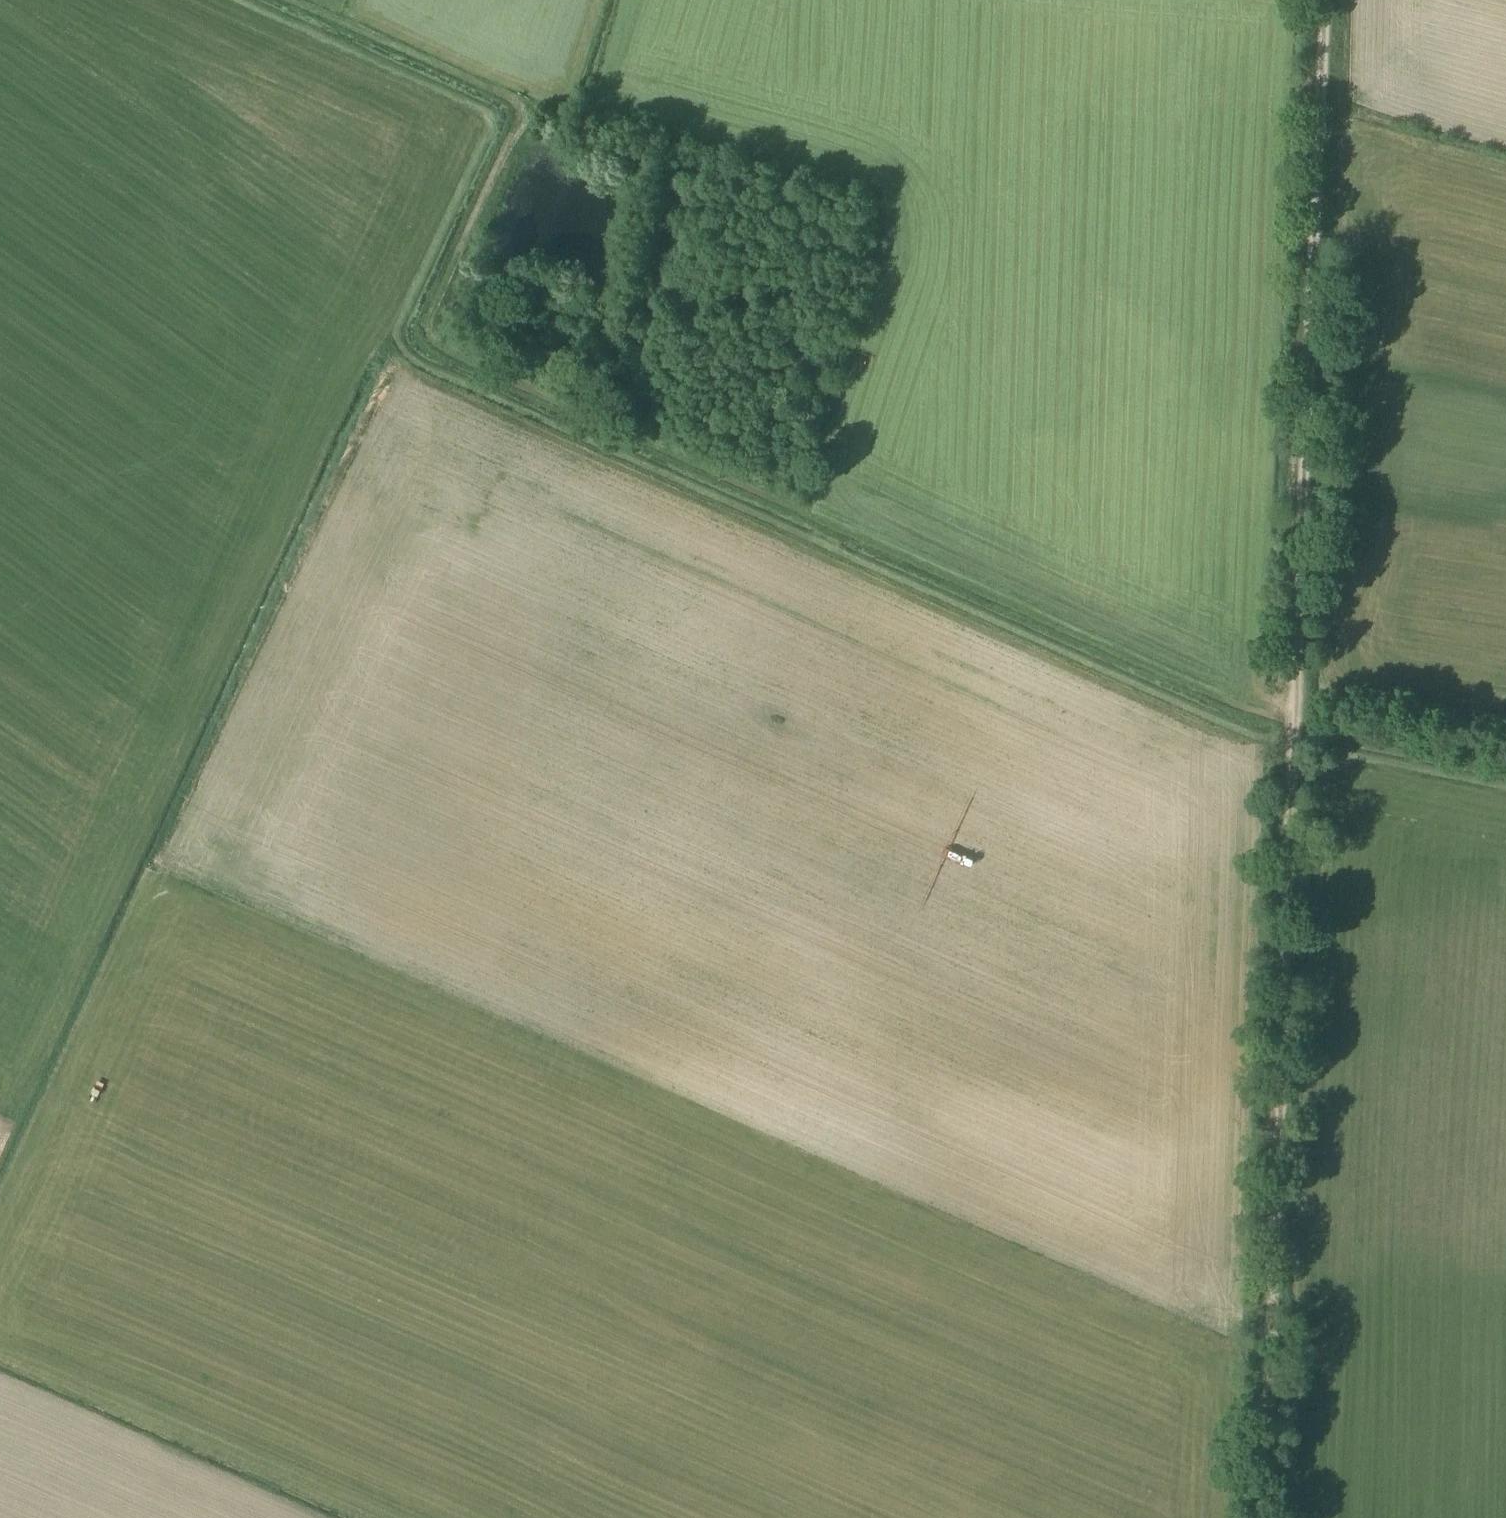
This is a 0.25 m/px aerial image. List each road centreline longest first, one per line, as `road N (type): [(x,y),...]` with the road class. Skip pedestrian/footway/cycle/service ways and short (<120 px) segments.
road 1 (track): [(1294,762),(1332,0)]
road 2 (track): [(1257,1517),(1294,762)]

